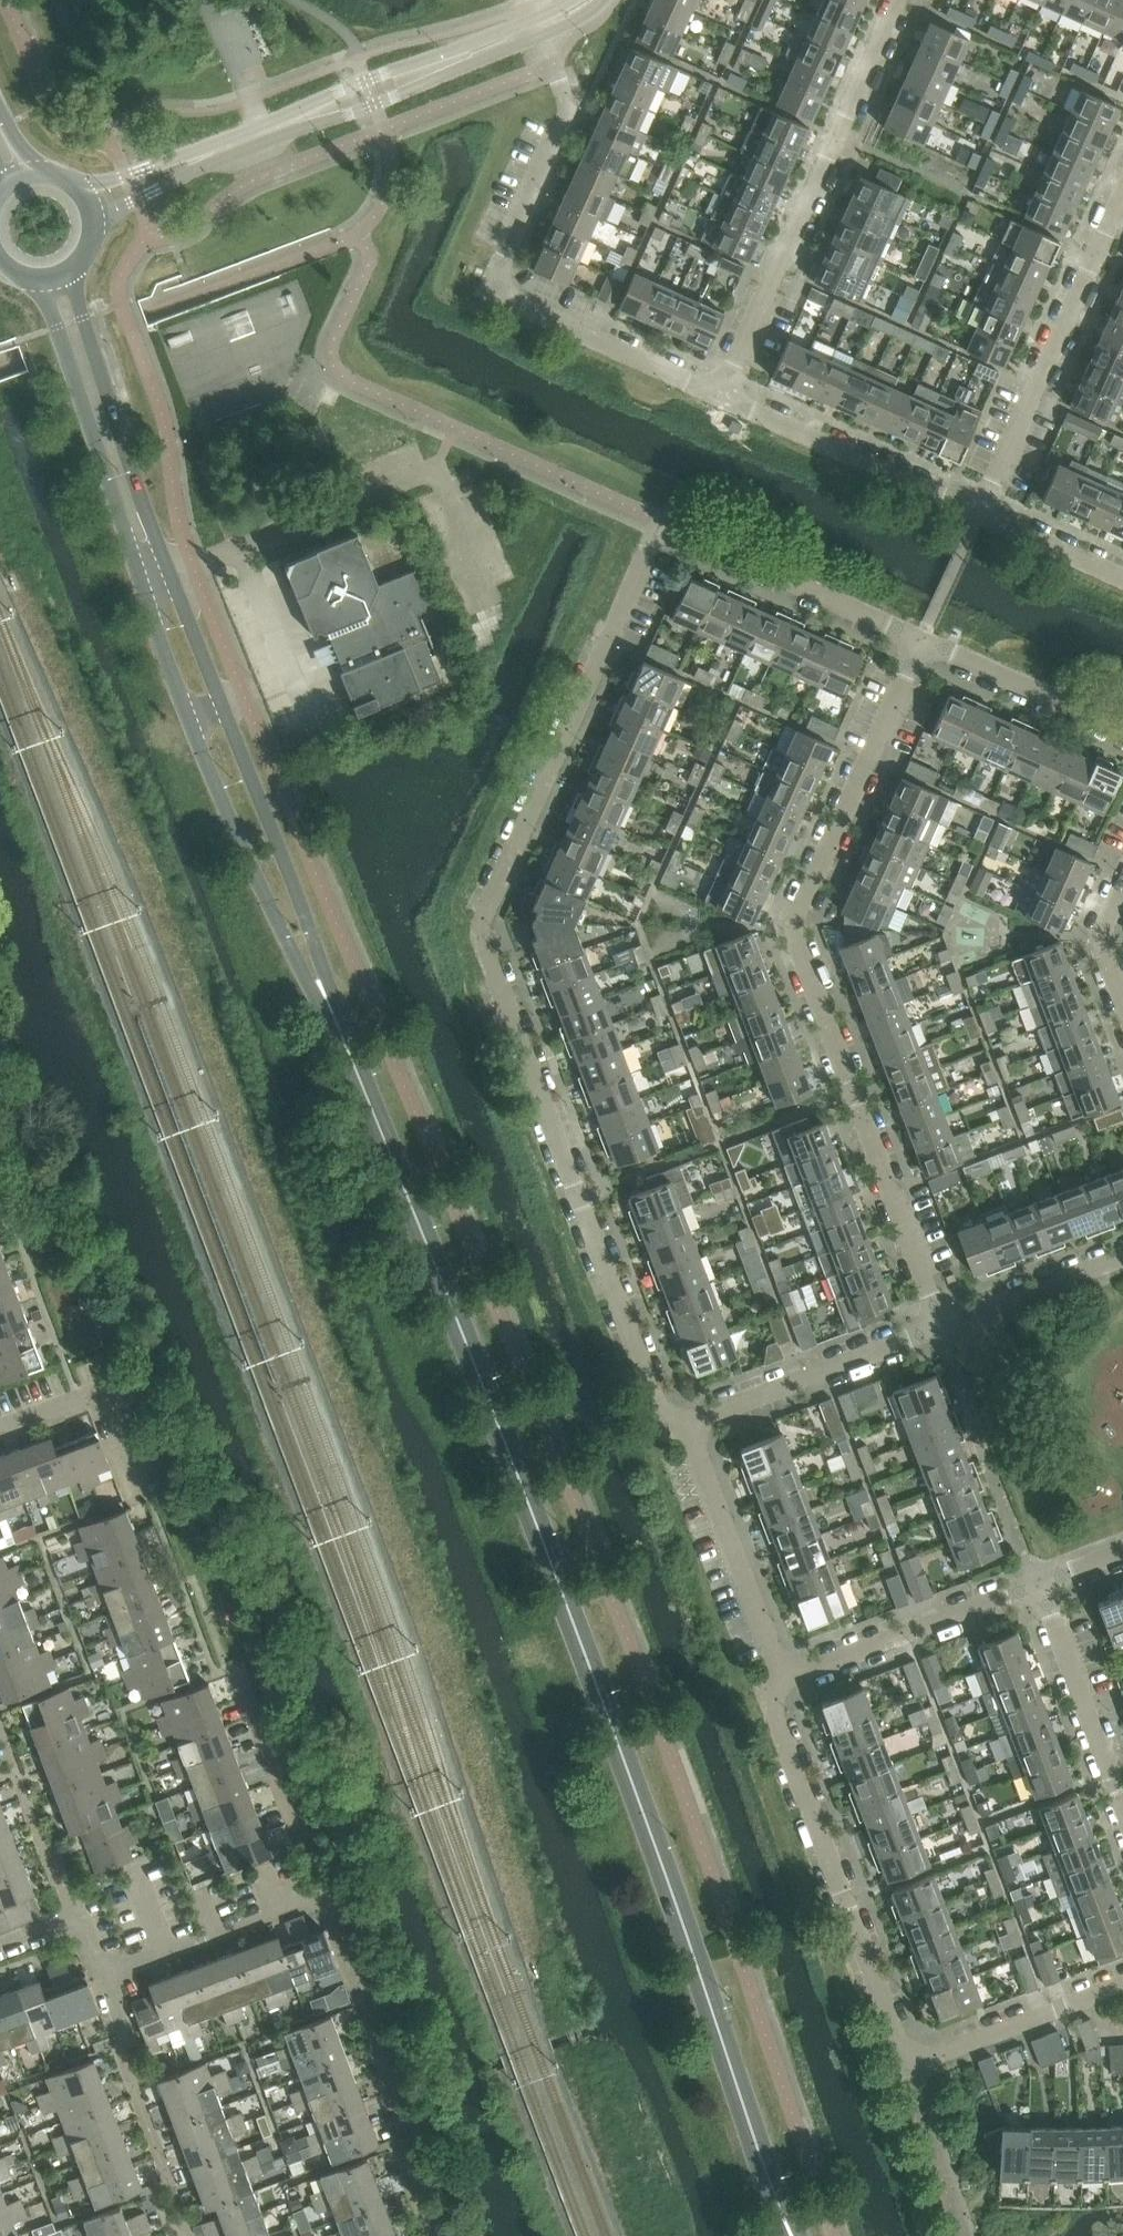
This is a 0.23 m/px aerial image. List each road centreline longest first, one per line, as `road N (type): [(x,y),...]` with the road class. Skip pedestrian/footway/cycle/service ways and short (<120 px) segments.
road 1 (secondary): [(768,2178),(332,1004)]
road 2 (residential): [(690,1424),(657,1399),(485,931),(666,526)]
road 3 (secondary): [(42,281),(144,582),(264,879),(332,1004)]
road 4 (secondary): [(332,1004),(293,865),(170,574),(70,273)]
road 5 (residential): [(941,1328),(799,937),(921,639)]
road 6 (residential): [(722,398),(513,302),(503,285),(500,267),(569,107),(544,28)]
road 7 (residential): [(536,32),(502,31),(83,190)]
road 8 (residential): [(96,220),(190,171),(375,103),(536,32)]
road 9 (residential): [(722,398),(900,0)]
road 10 (residential): [(910,2066),(778,1714),(785,1680)]
road 11 (residential): [(432,2235),(401,2150),(409,2140),(326,1894)]
road 12 (residential): [(979,512),(1122,189)]
road 13 (residential): [(180,2235),(166,2170),(123,2052),(126,2024),(99,1954)]
road 14 (residential): [(979,512),(722,398)]
road 15 (residential): [(921,639),(666,526)]
road 16 (residential): [(785,1680),(690,1424)]
road 17 (residential): [(785,1680),(1039,1582)]
road 18 (residential): [(690,1424),(941,1328)]
road 19 (residential): [(326,1894),(234,1667)]
road 20 (residential): [(1122,1811),(1039,1582)]
road 21 (residential): [(910,2066),(1122,1985)]
road 22 (residential): [(1122,736),(921,639)]
road 23 (residential): [(941,1328),(1122,1260)]
road 24 (residential): [(172,1955),(326,1894)]
road 25 (residential): [(979,512),(1122,578)]
road 26 (residential): [(145,1488),(105,1390),(81,1399)]

